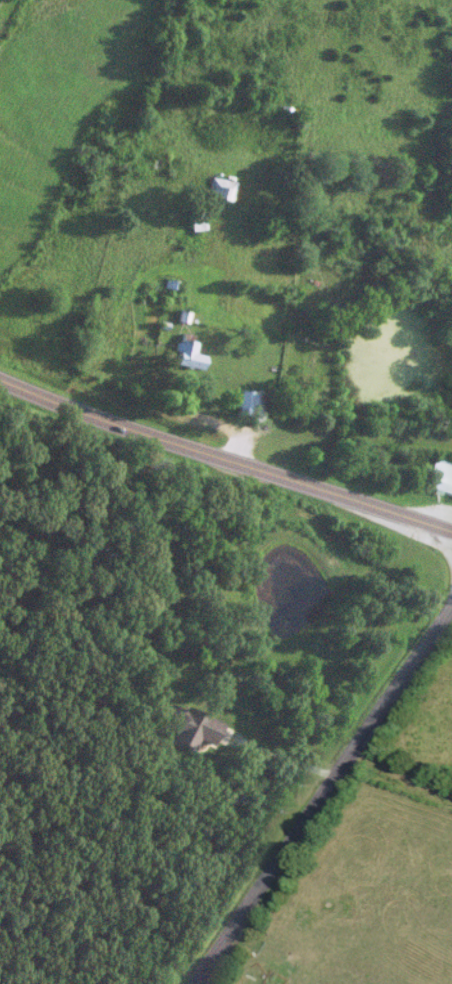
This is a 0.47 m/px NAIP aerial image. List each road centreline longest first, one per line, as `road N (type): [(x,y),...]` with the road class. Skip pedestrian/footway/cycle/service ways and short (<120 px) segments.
road 1 (secondary): [(0,376),(451,538)]
road 2 (residential): [(200,983),(451,617)]

